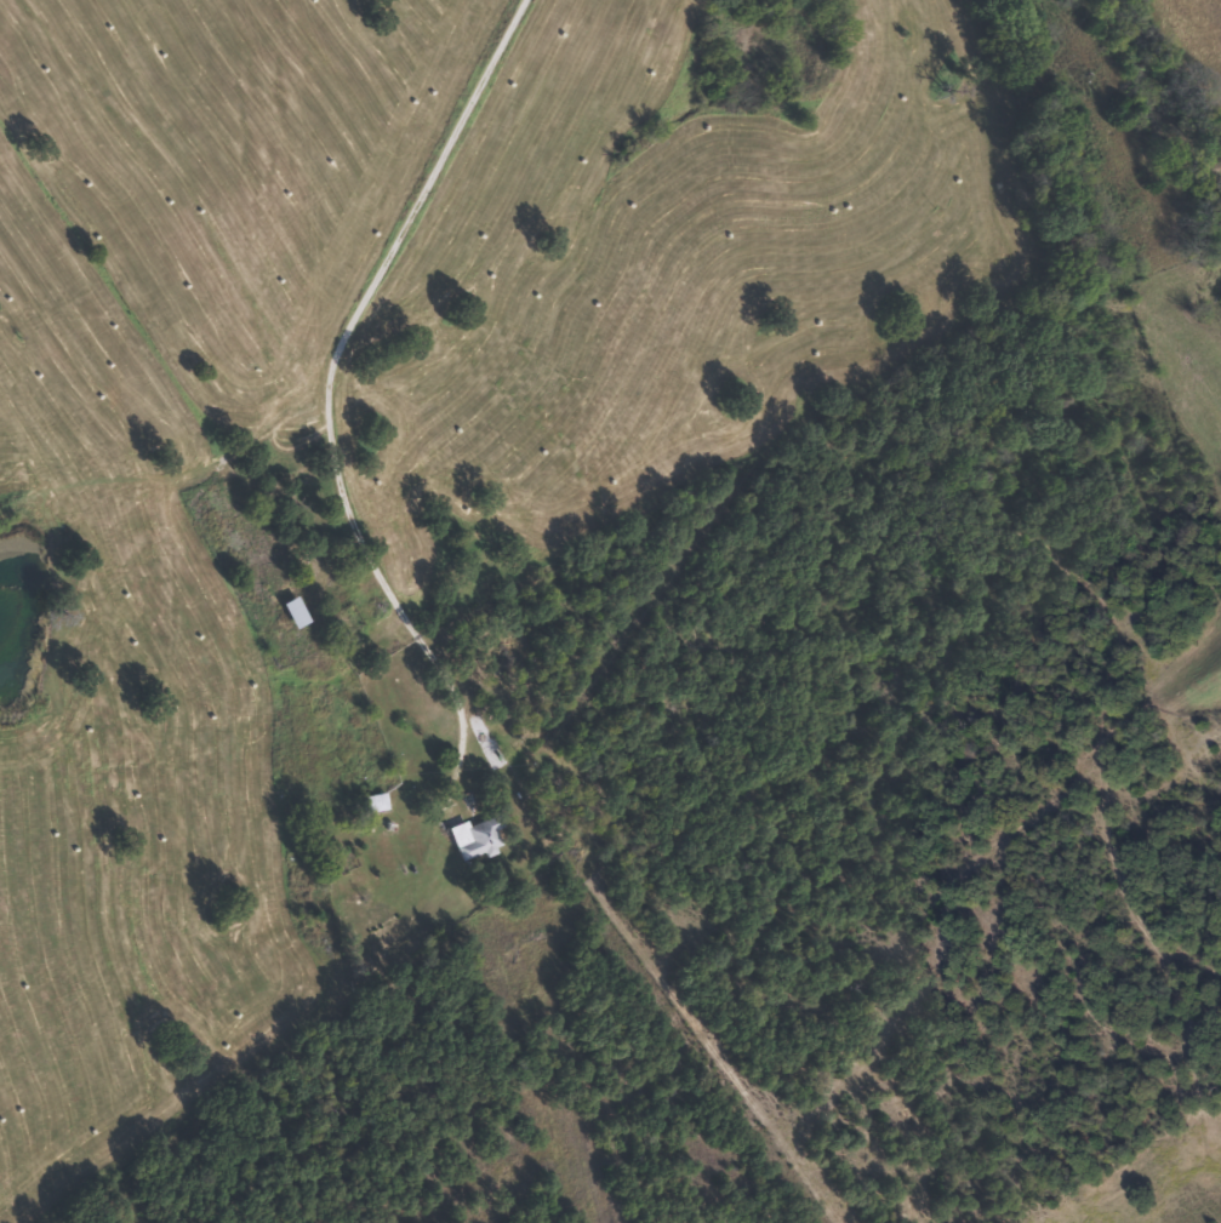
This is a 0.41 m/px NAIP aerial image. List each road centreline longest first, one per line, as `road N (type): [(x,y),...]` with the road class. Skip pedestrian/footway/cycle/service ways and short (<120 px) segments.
road 1 (residential): [(318,527),(330,404),(392,217),(488,0)]

